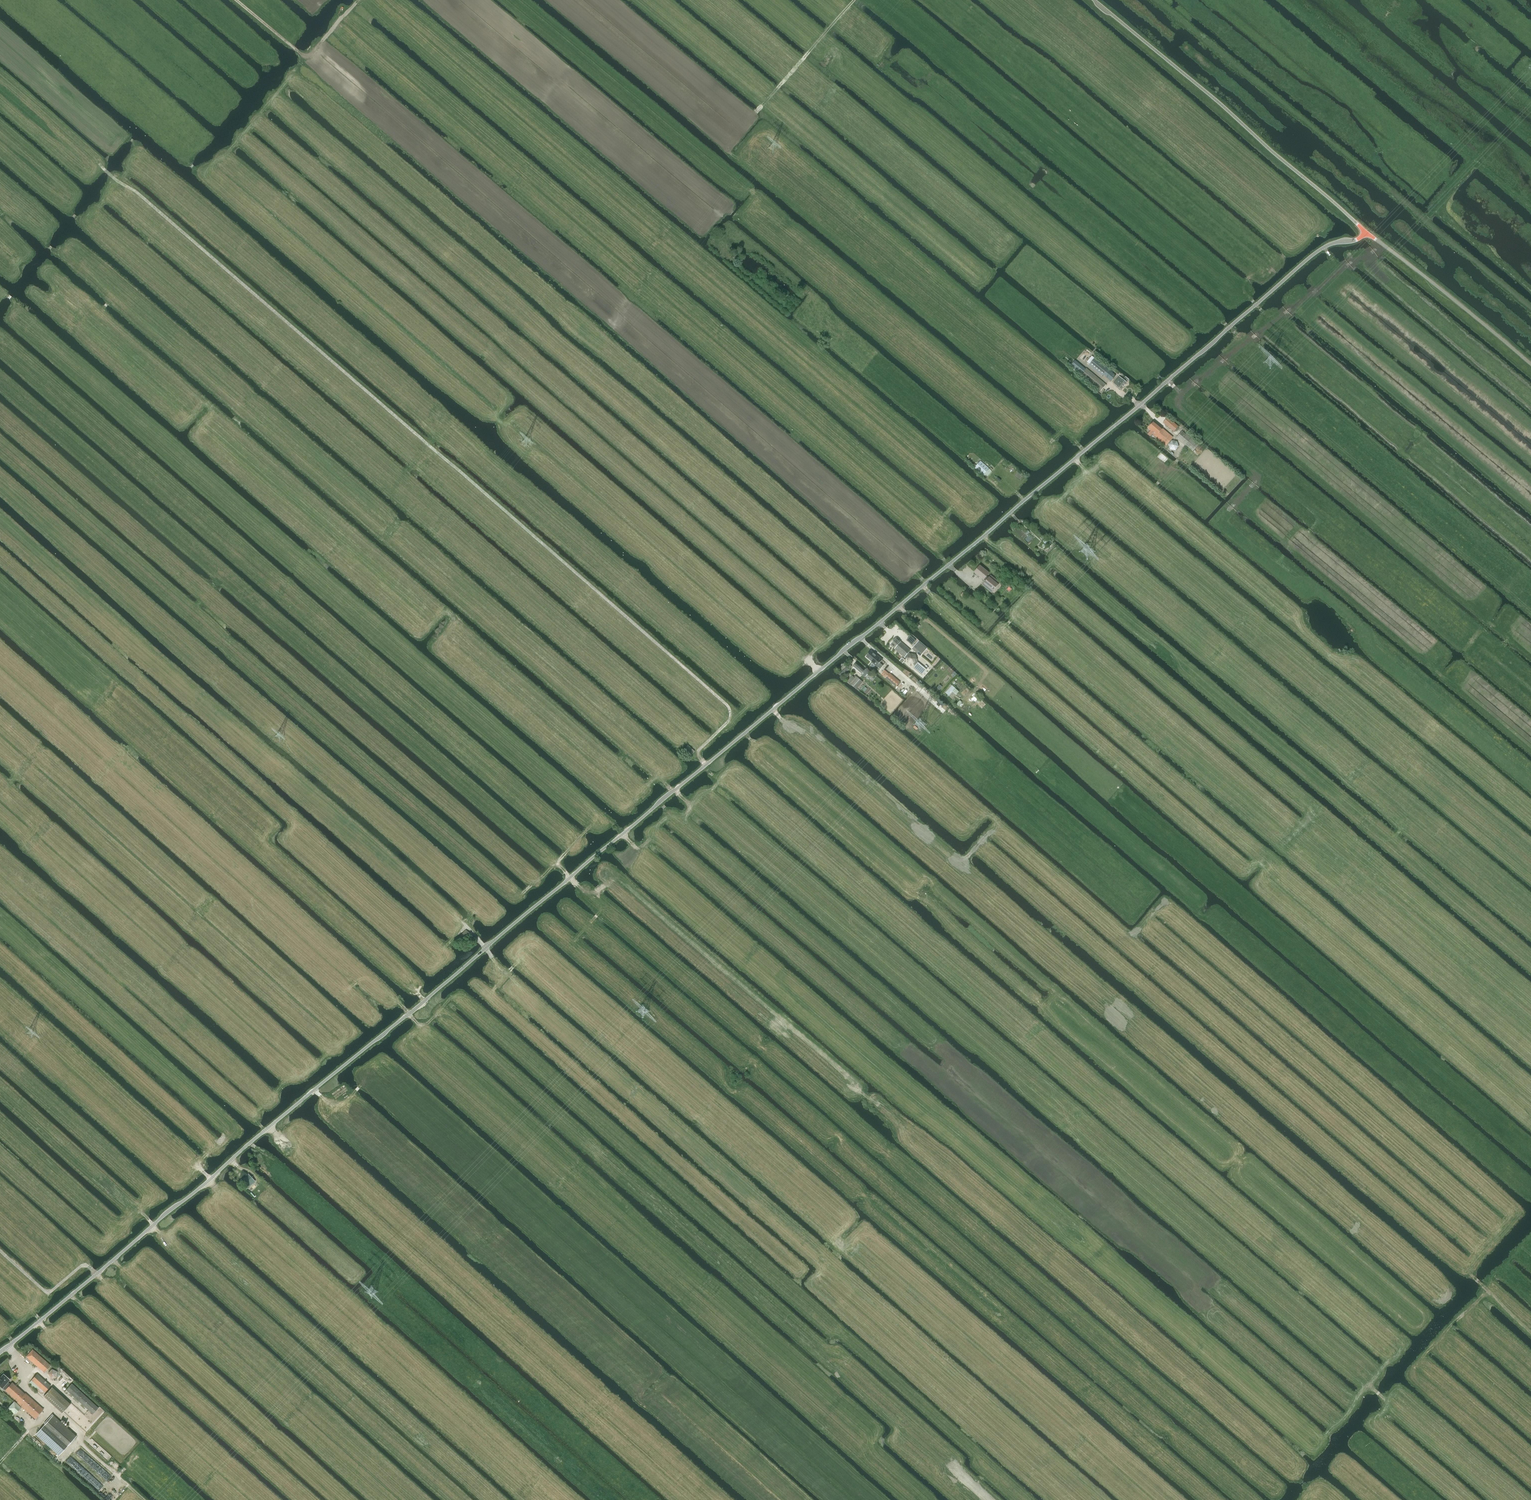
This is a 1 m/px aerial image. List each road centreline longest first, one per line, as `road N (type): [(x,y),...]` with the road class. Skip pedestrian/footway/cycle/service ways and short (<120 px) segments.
road 1 (unclassified): [(0,1353),(1316,252),(1366,233)]
road 2 (track): [(705,766),(698,751),(728,720),(729,707),(0,71)]
road 3 (track): [(227,154),(357,0)]
road 4 (track): [(95,1274),(81,1265),(46,1293),(0,1251)]
road 5 (track): [(774,91),(854,0)]

